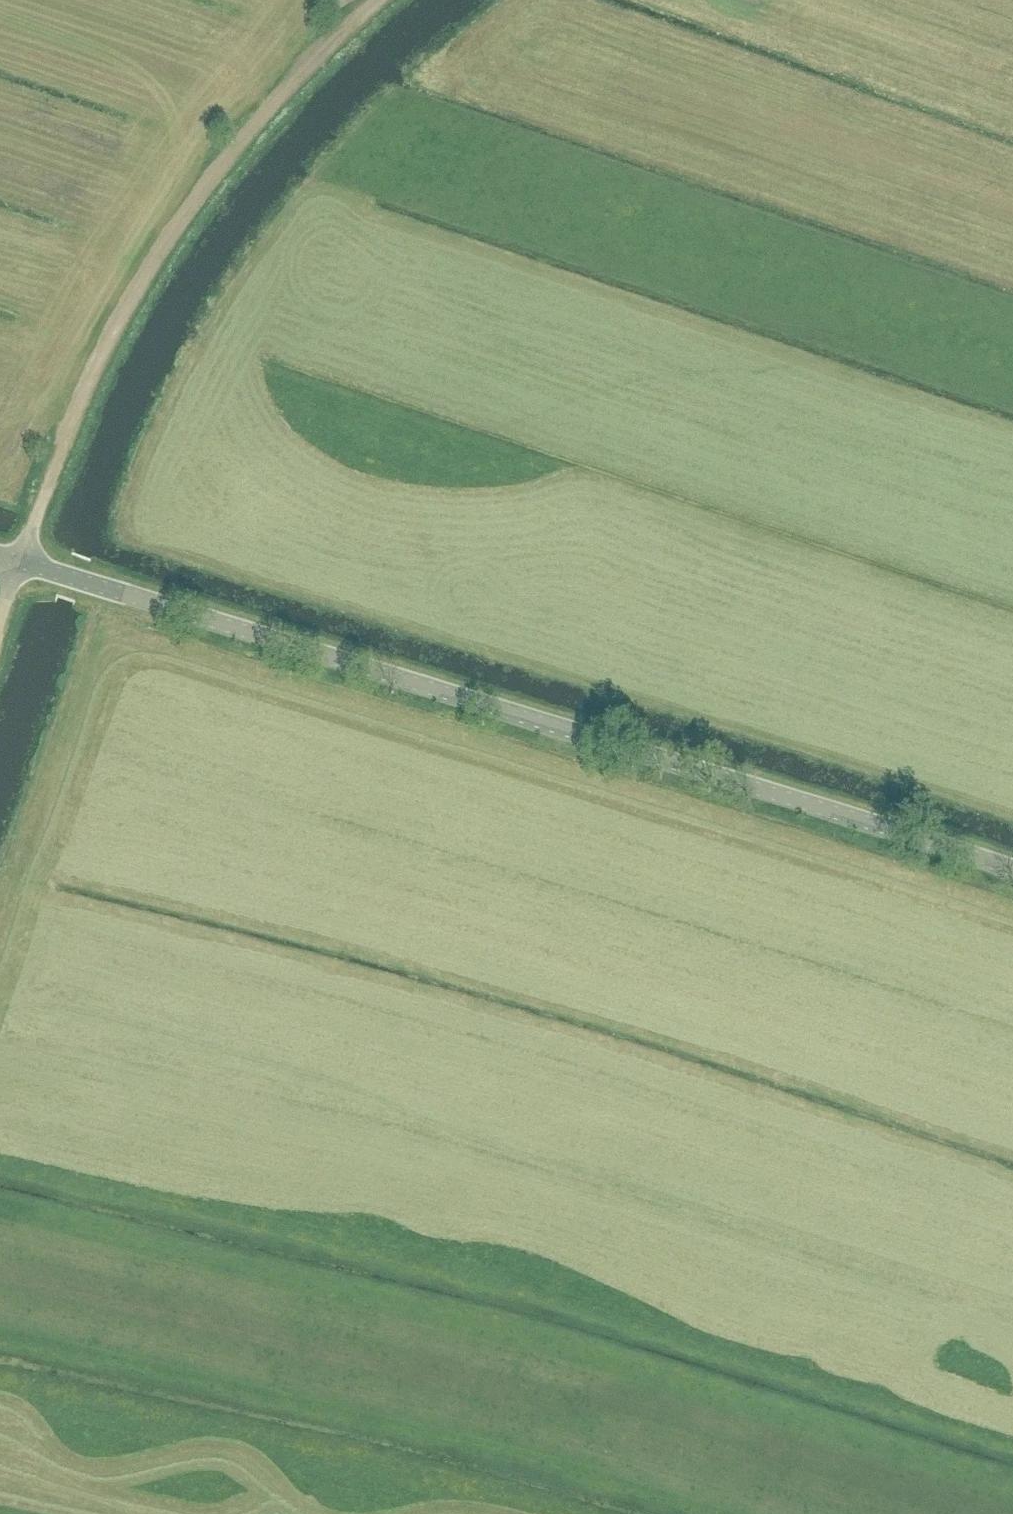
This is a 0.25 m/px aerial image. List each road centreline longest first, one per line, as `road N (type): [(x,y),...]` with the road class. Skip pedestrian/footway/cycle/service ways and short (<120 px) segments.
road 1 (unclassified): [(1012,872),(0,557)]
road 2 (track): [(0,622),(56,464),(133,285),(280,77),(370,0)]

